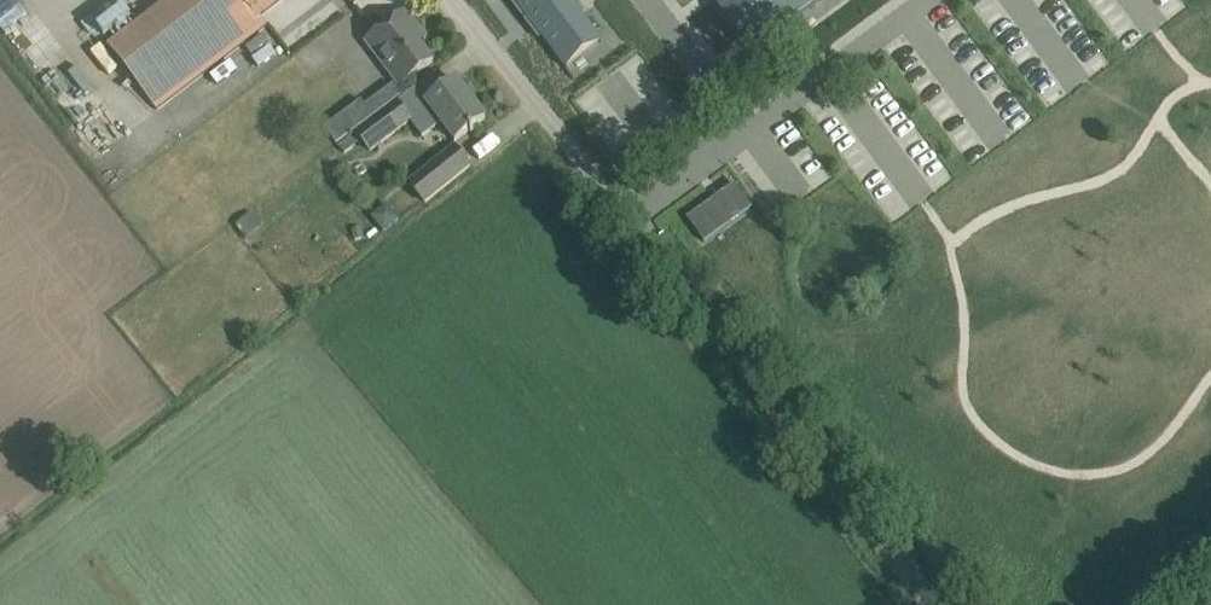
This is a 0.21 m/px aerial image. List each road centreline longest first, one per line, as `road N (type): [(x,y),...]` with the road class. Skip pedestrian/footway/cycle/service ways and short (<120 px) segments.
road 1 (unclassified): [(922,604),(447,0)]

